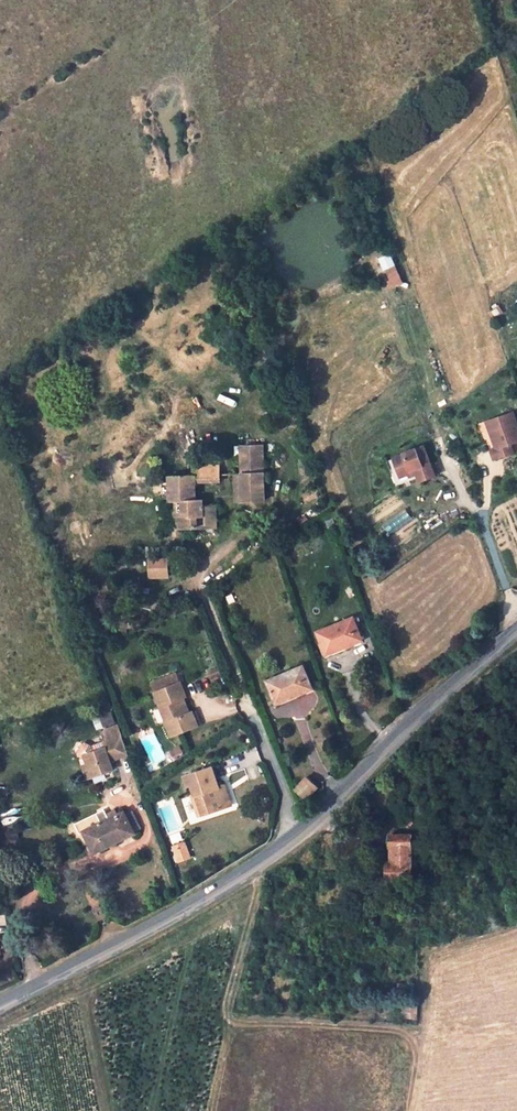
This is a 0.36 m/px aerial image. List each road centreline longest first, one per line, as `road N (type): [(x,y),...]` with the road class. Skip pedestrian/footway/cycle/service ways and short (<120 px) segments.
road 1 (tertiary): [(0,1008),(259,870),(516,631)]
road 2 (track): [(259,870),(223,1014),(241,1022),(408,1031),(416,1048),(409,1110)]

